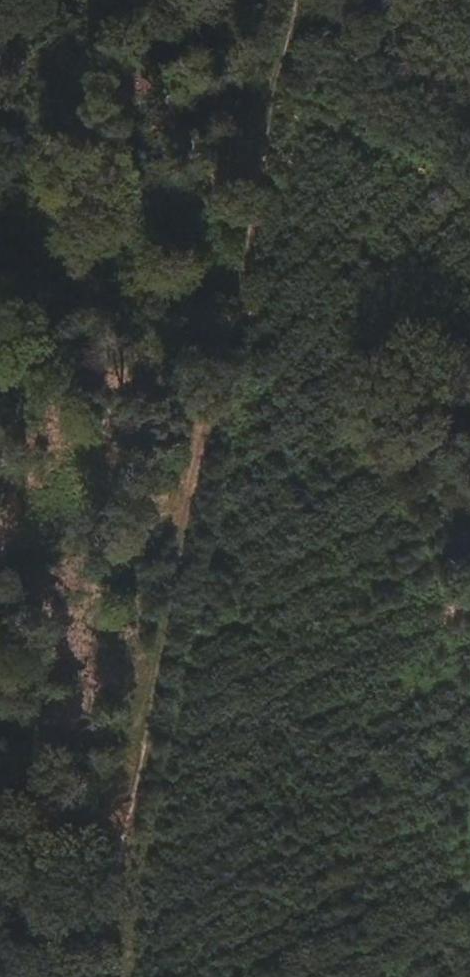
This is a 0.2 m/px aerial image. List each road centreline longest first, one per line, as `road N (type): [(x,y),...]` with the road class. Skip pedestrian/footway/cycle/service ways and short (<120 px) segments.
road 1 (track): [(115,976),(302,0)]

